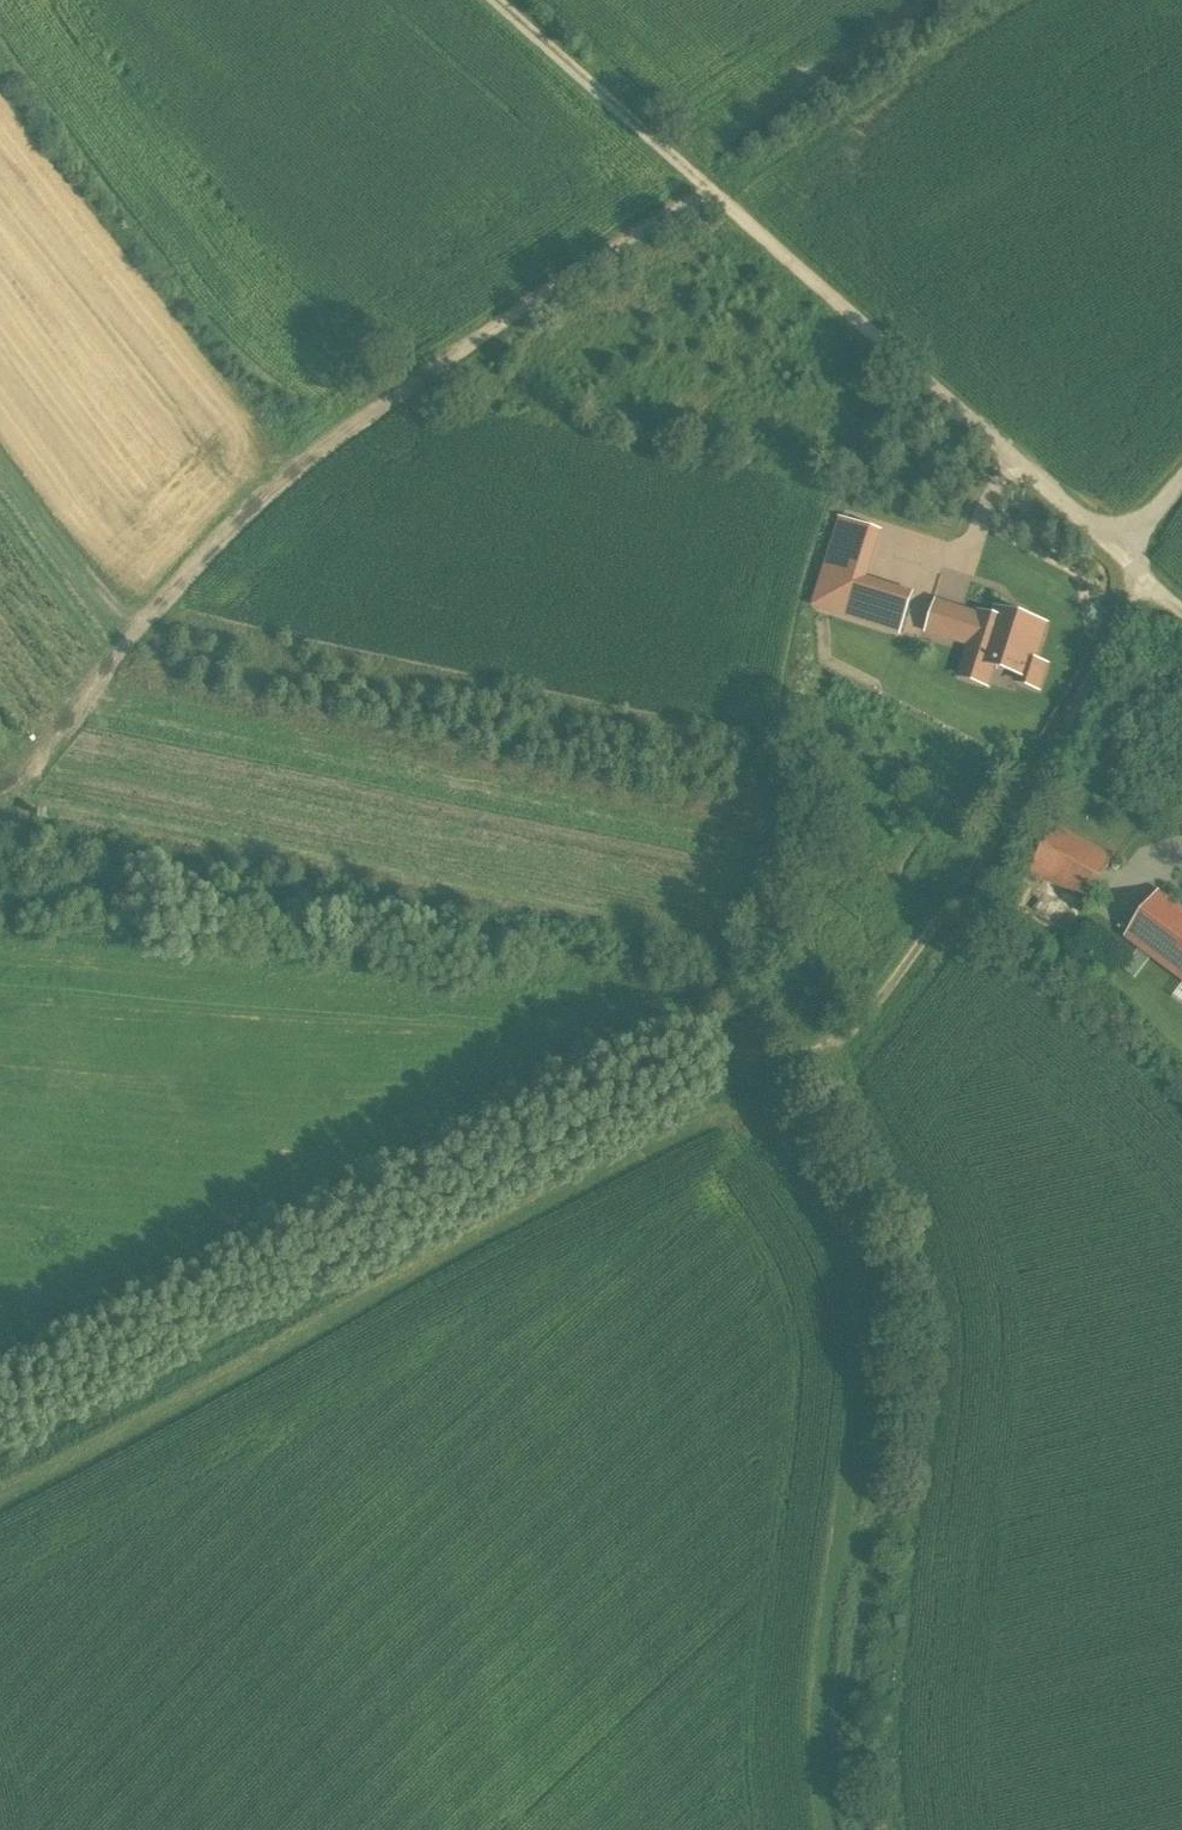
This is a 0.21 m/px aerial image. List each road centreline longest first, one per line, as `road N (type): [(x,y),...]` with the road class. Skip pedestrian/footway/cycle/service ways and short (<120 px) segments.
road 1 (unclassified): [(1122,554),(503,0)]
road 2 (unclassified): [(1153,593),(949,909)]
road 3 (track): [(949,909),(874,1005),(805,1059),(724,1051)]

